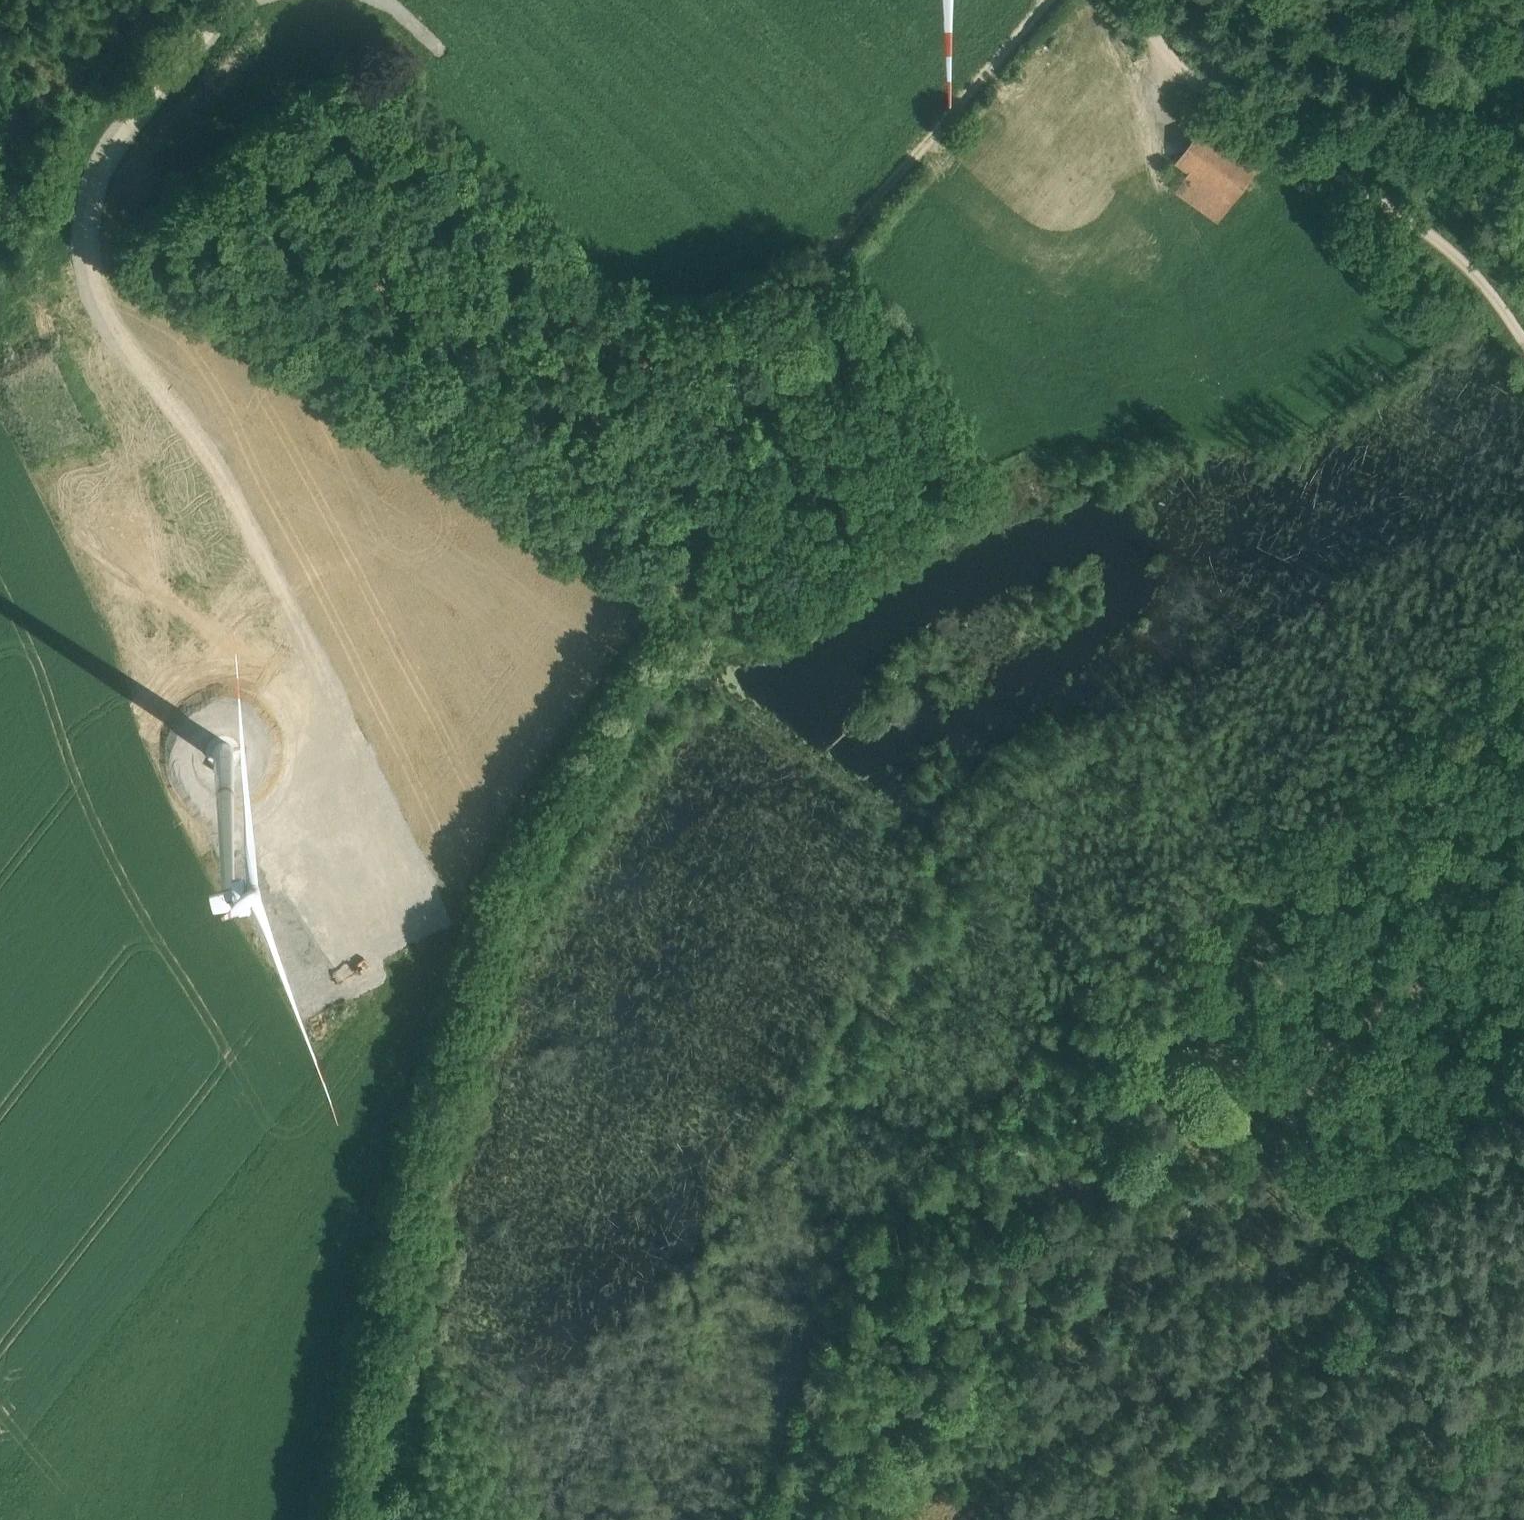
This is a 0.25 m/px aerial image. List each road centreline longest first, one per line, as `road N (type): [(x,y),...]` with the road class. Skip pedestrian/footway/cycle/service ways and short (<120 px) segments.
road 1 (track): [(661,597),(700,548),(726,398),(762,340),(1051,0)]
road 2 (unclassified): [(1118,0),(1179,68),(1428,232),(1496,293),(1523,341)]

